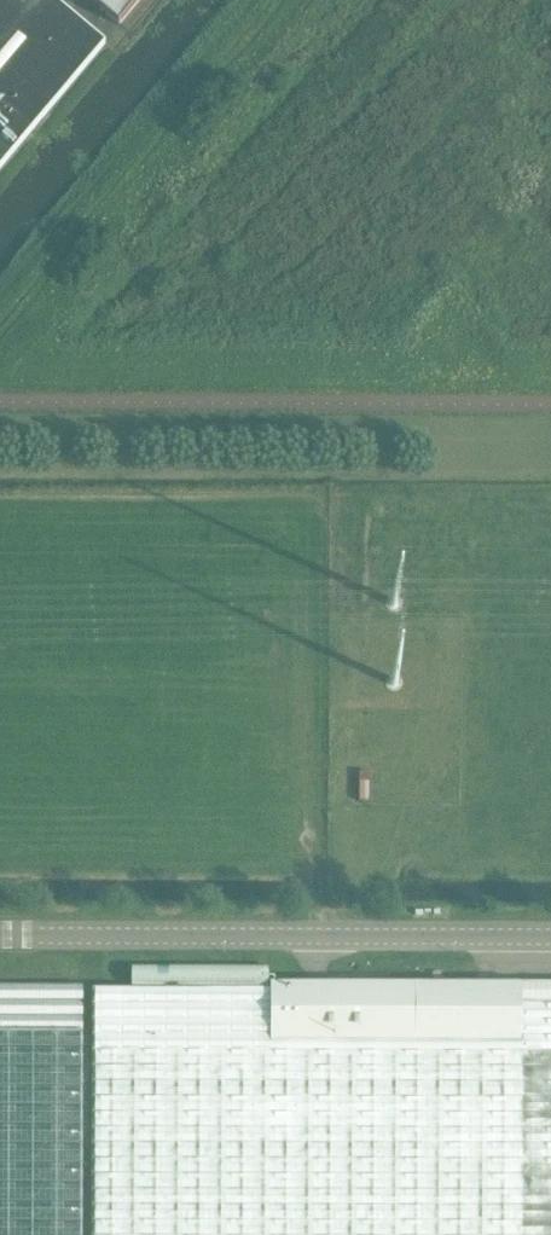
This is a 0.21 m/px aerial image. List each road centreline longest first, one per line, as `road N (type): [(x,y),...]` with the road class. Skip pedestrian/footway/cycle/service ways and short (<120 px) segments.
road 1 (tertiary): [(0,929),(550,934)]

